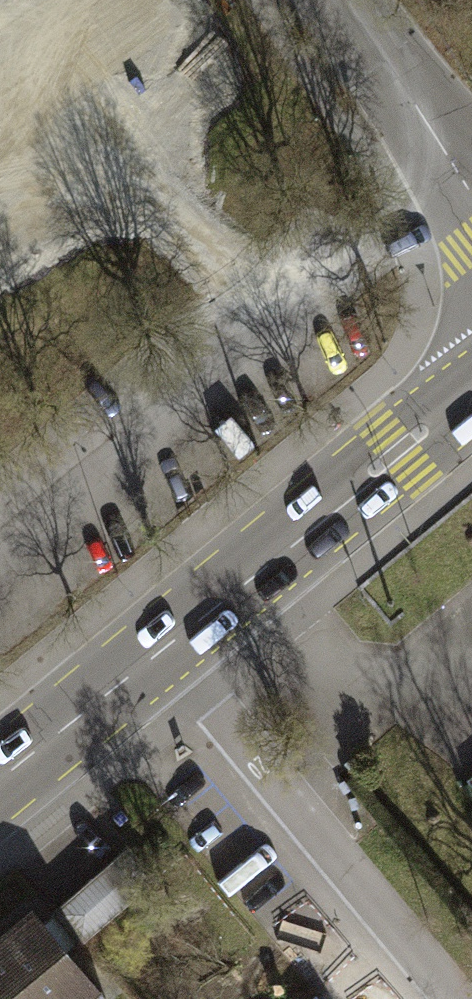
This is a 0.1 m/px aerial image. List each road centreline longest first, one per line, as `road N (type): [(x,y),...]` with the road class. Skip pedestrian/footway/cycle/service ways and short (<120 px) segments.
road 1 (residential): [(458,998),(164,649)]
road 2 (secondary): [(164,649),(471,393)]
road 3 (tertiary): [(344,0),(471,177)]
road 4 (secondary): [(0,779),(164,649)]

